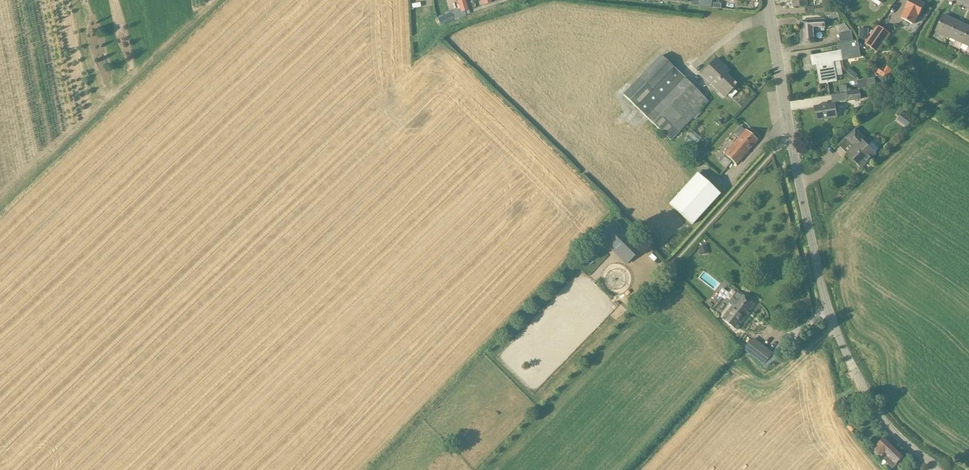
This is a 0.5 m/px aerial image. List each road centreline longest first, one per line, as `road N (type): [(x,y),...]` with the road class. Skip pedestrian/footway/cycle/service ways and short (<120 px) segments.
road 1 (residential): [(855,375),(820,281),(768,0)]
road 2 (unclassified): [(939,469),(880,417),(855,375)]

